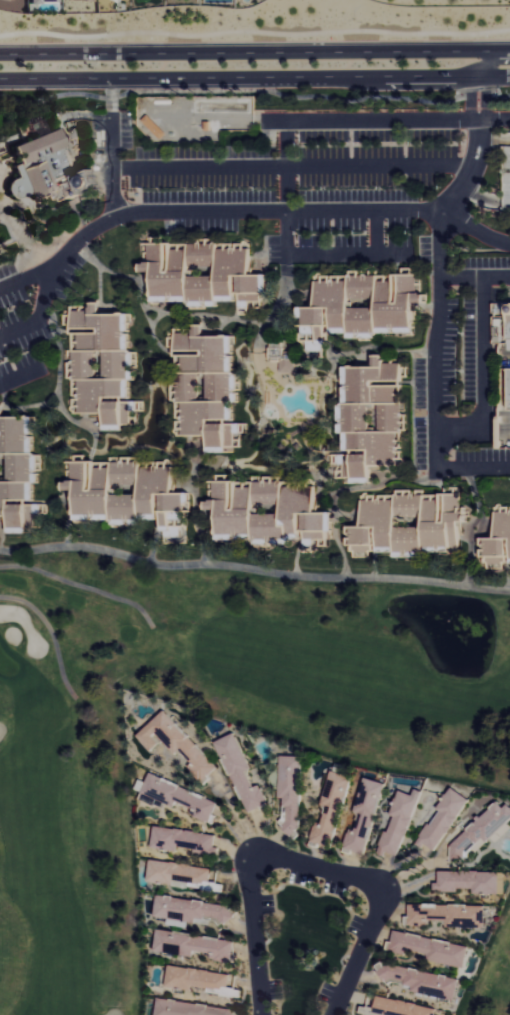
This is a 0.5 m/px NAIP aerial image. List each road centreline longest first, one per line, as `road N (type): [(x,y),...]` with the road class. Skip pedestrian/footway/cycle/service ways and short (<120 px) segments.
road 1 (secondary): [(509,51),(0,53)]
road 2 (secondary): [(0,77),(509,75)]
road 3 (residential): [(262,1014),(251,874),(257,851),(279,851),(386,889),(329,1014)]

